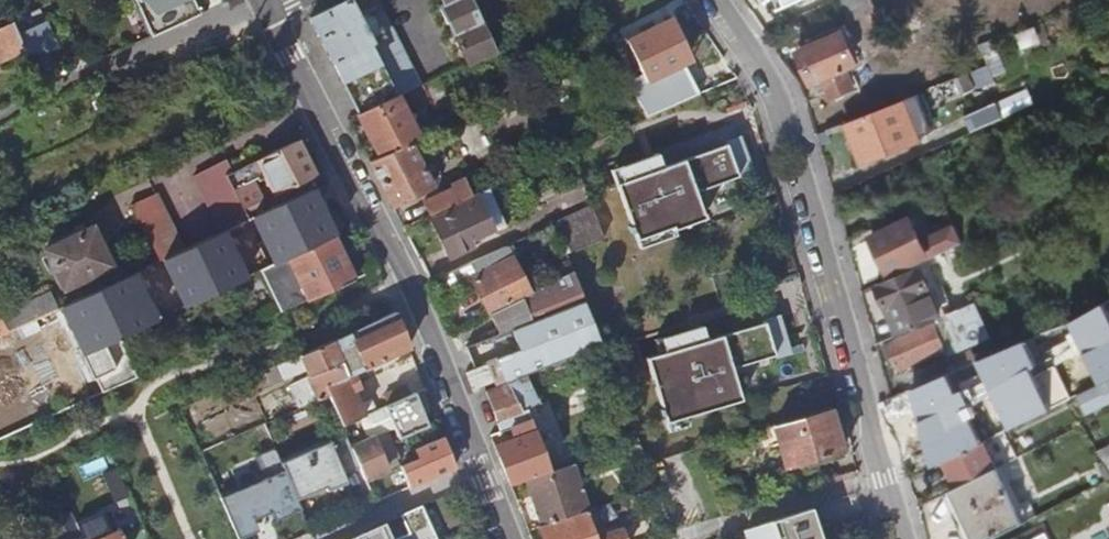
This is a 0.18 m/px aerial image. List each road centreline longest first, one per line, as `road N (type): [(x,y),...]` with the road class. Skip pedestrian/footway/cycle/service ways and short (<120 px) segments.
road 1 (residential): [(509,538),(411,283),(267,13)]
road 2 (residential): [(721,0),(787,108),(906,538)]

